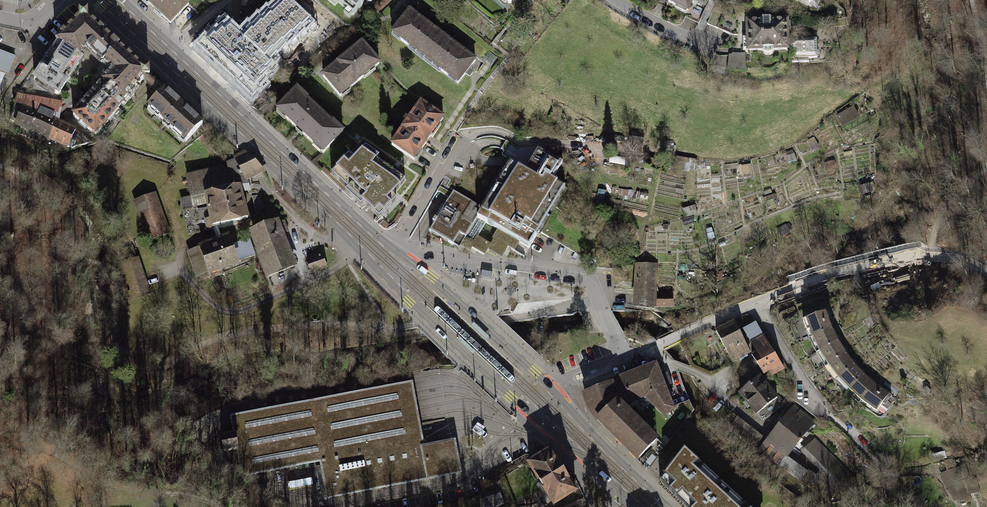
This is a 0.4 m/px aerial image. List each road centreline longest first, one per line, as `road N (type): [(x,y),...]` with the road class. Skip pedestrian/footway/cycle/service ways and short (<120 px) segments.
road 1 (secondary): [(94,0),(375,268)]
road 2 (secondary): [(394,249),(123,0)]
road 3 (residential): [(622,358),(589,282),(435,256),(408,260)]
road 4 (secondary): [(375,268),(510,397),(549,409)]
road 5 (secondary): [(547,394),(535,370),(408,260)]
road 6 (residential): [(756,304),(841,273),(930,255)]
road 7 (residential): [(622,358),(756,304)]
road 8 (residential): [(756,304),(803,392),(826,414)]

